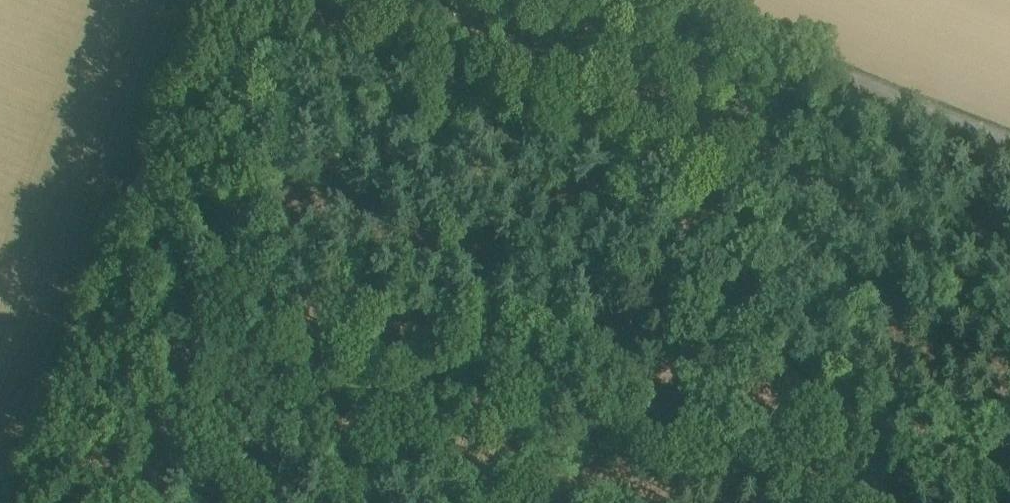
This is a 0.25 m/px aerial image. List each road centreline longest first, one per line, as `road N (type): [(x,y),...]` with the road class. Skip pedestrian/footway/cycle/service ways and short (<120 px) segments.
road 1 (track): [(21,502),(215,0)]
road 2 (track): [(1009,136),(674,0)]

